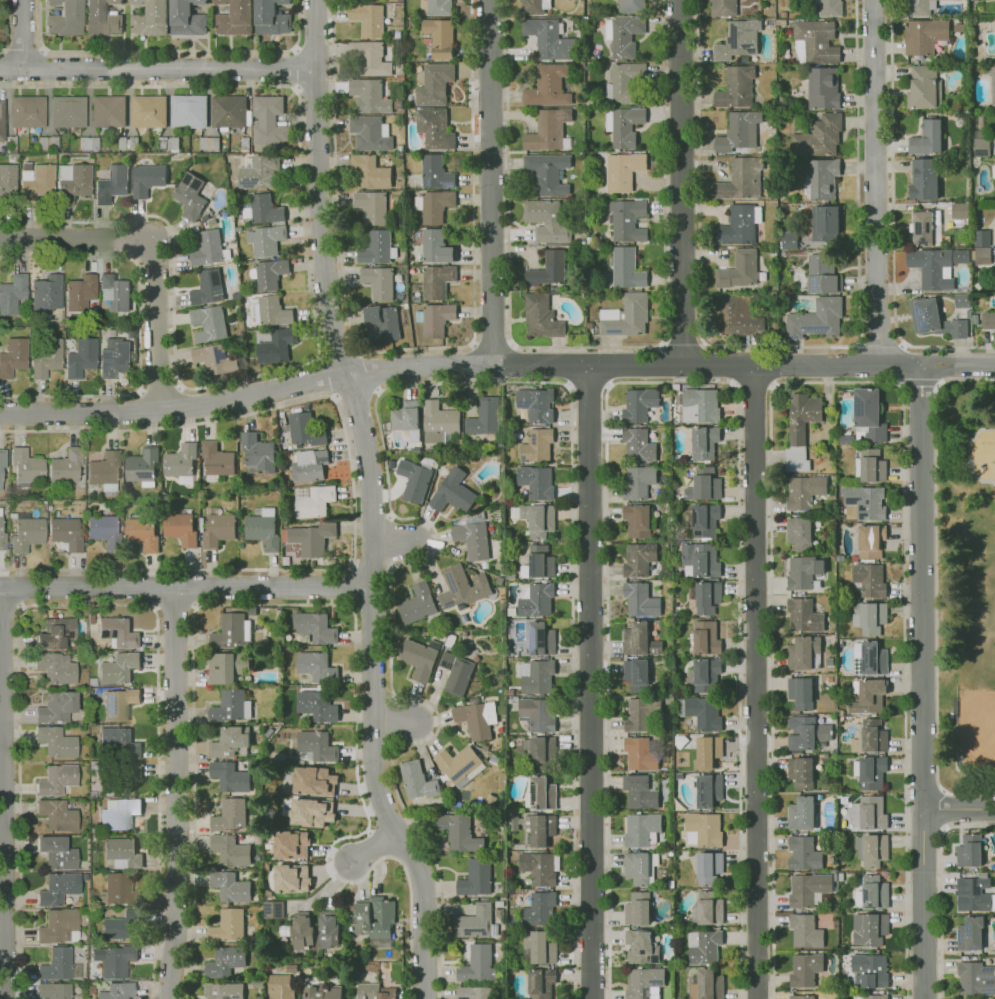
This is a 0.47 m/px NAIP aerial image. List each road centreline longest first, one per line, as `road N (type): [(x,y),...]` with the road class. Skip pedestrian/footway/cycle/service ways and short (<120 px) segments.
road 1 (residential): [(314,0),(321,252),(370,491),(375,779),(423,895),(424,998)]
road 2 (residential): [(921,365),(492,365),(348,375),(163,410),(0,413)]
road 3 (residential): [(591,998),(585,364)]
road 4 (residential): [(924,998),(921,365)]
road 5 (residential): [(757,998),(753,368)]
road 6 (residential): [(173,588),(178,890),(171,998)]
road 7 (residential): [(3,590),(4,998)]
road 8 (residential): [(370,587),(0,590)]
road 9 (residential): [(682,366),(679,0)]
road 10 (residential): [(880,365),(874,0)]
road 11 (residential): [(490,0),(492,365)]
road 12 (residential): [(163,410),(155,240),(0,240)]
road 13 (residential): [(315,67),(0,70)]

